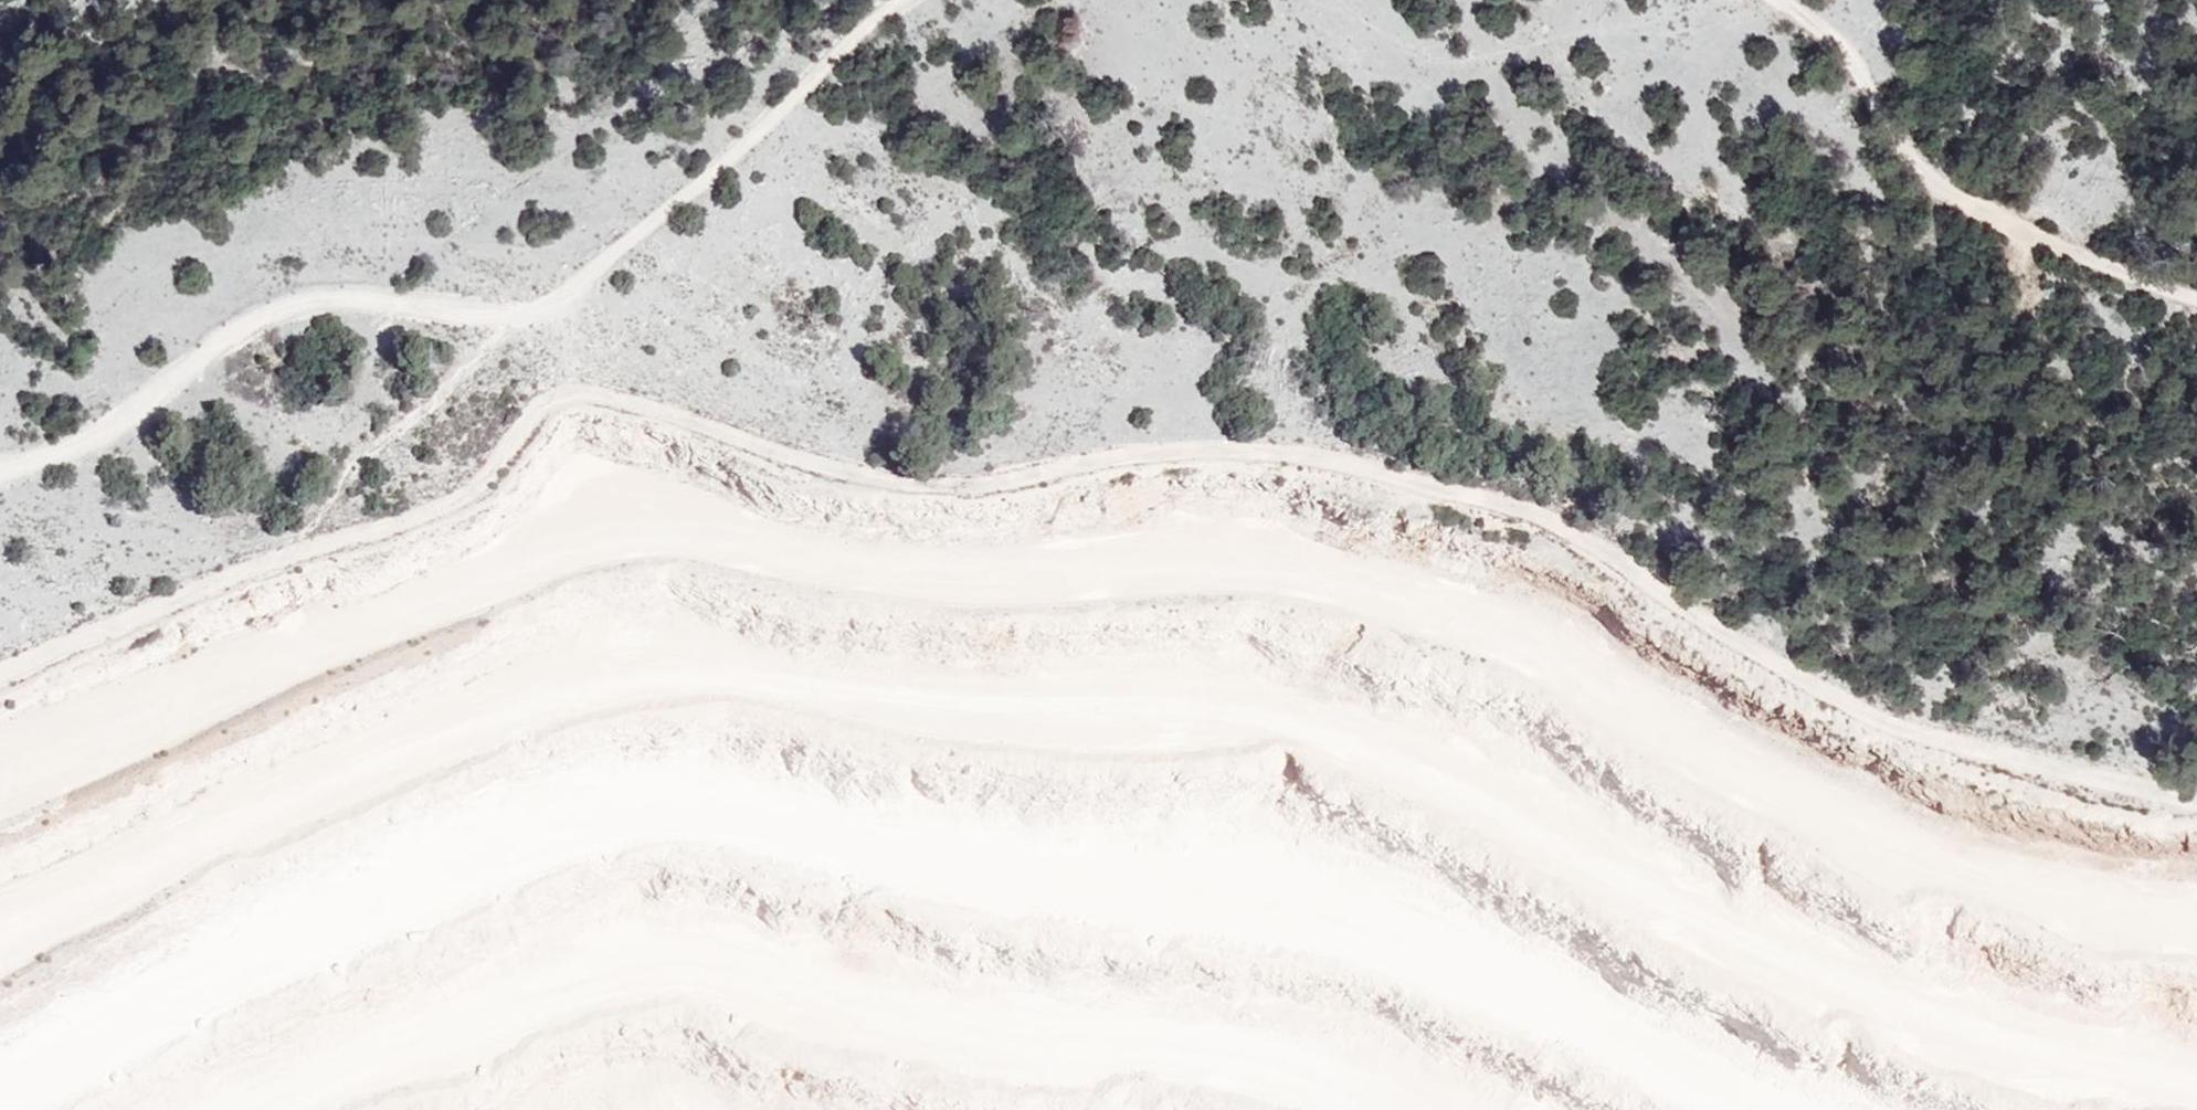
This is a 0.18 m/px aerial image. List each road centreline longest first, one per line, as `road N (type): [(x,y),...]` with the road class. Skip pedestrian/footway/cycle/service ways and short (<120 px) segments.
road 1 (track): [(1772,0),(1835,39),(1878,112),(1956,198),(2196,303)]
road 2 (track): [(890,0),(537,306)]

